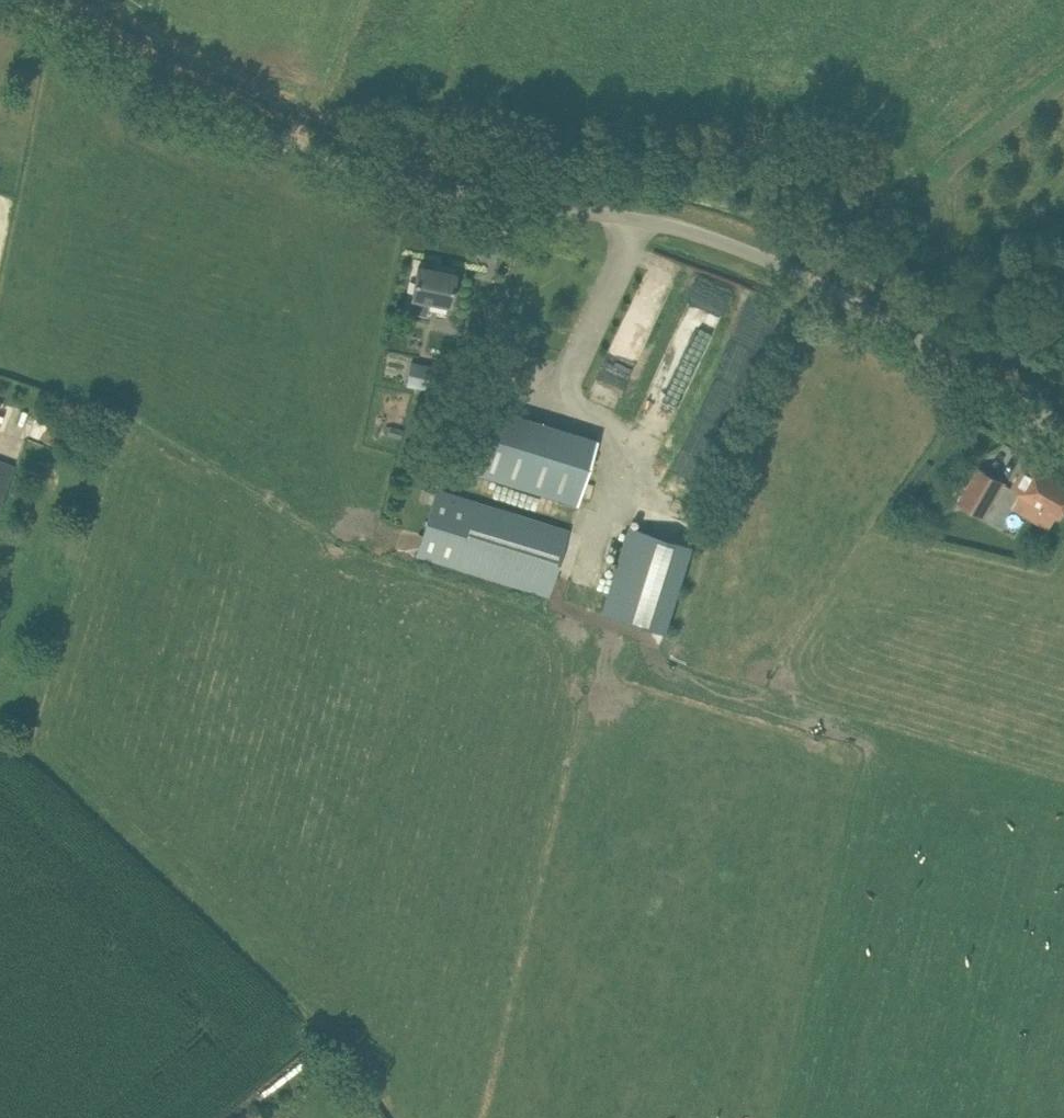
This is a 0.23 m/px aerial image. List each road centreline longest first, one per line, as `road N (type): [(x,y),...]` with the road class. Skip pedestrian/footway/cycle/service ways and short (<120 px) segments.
road 1 (unclassified): [(1063,431),(753,248),(689,219),(363,164),(244,121),(35,0)]

